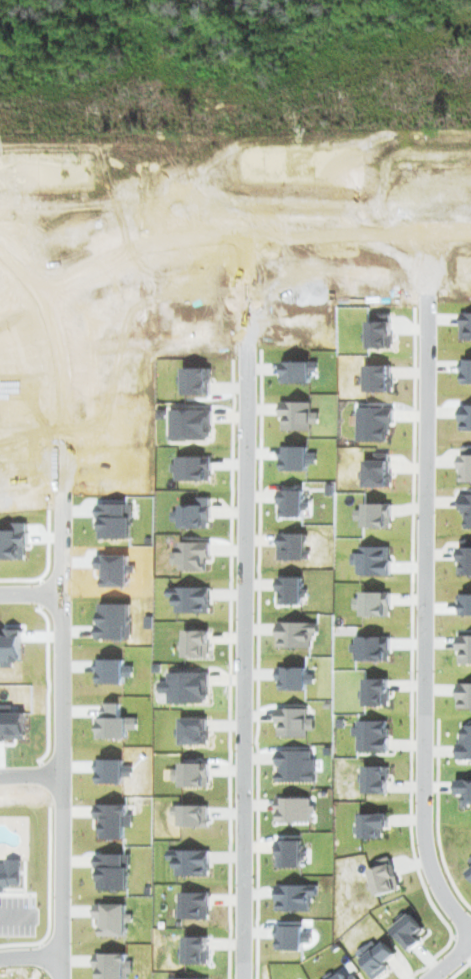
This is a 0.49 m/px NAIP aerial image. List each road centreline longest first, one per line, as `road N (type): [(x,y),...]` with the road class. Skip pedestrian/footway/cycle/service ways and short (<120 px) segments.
road 1 (residential): [(62,978),(62,375),(41,292),(0,248)]
road 2 (residential): [(242,978),(245,236)]
road 3 (residential): [(425,232),(424,841),(445,899),(470,933)]
road 4 (residential): [(41,292),(108,254),(159,240),(470,231)]

